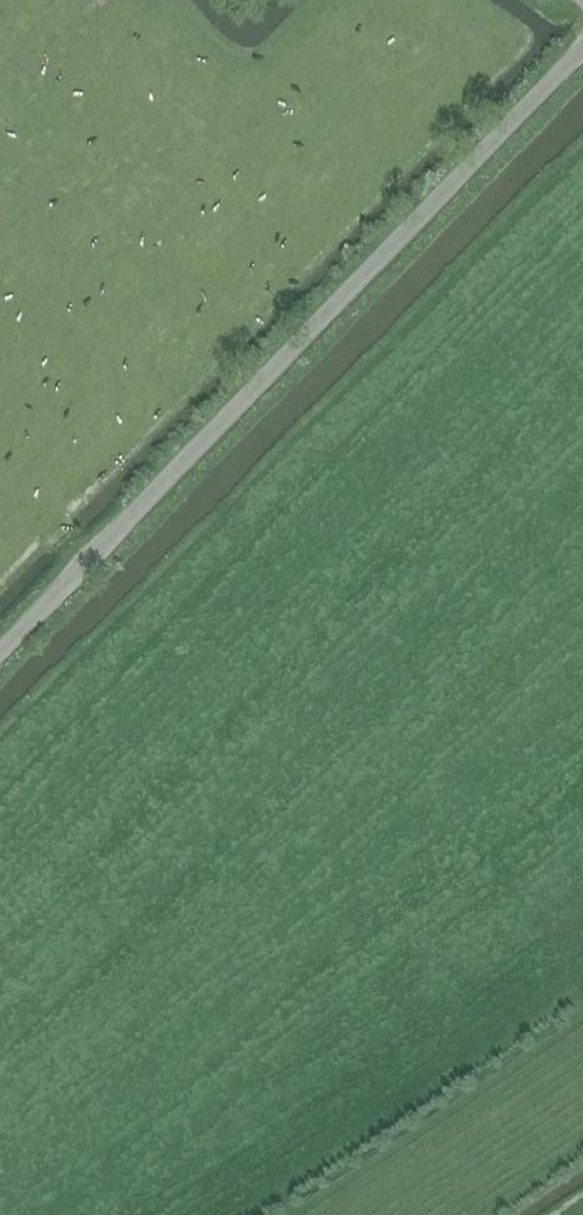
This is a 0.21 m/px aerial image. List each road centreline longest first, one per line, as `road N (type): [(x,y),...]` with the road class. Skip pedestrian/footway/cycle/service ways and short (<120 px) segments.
road 1 (tertiary): [(0,653),(582,49)]

